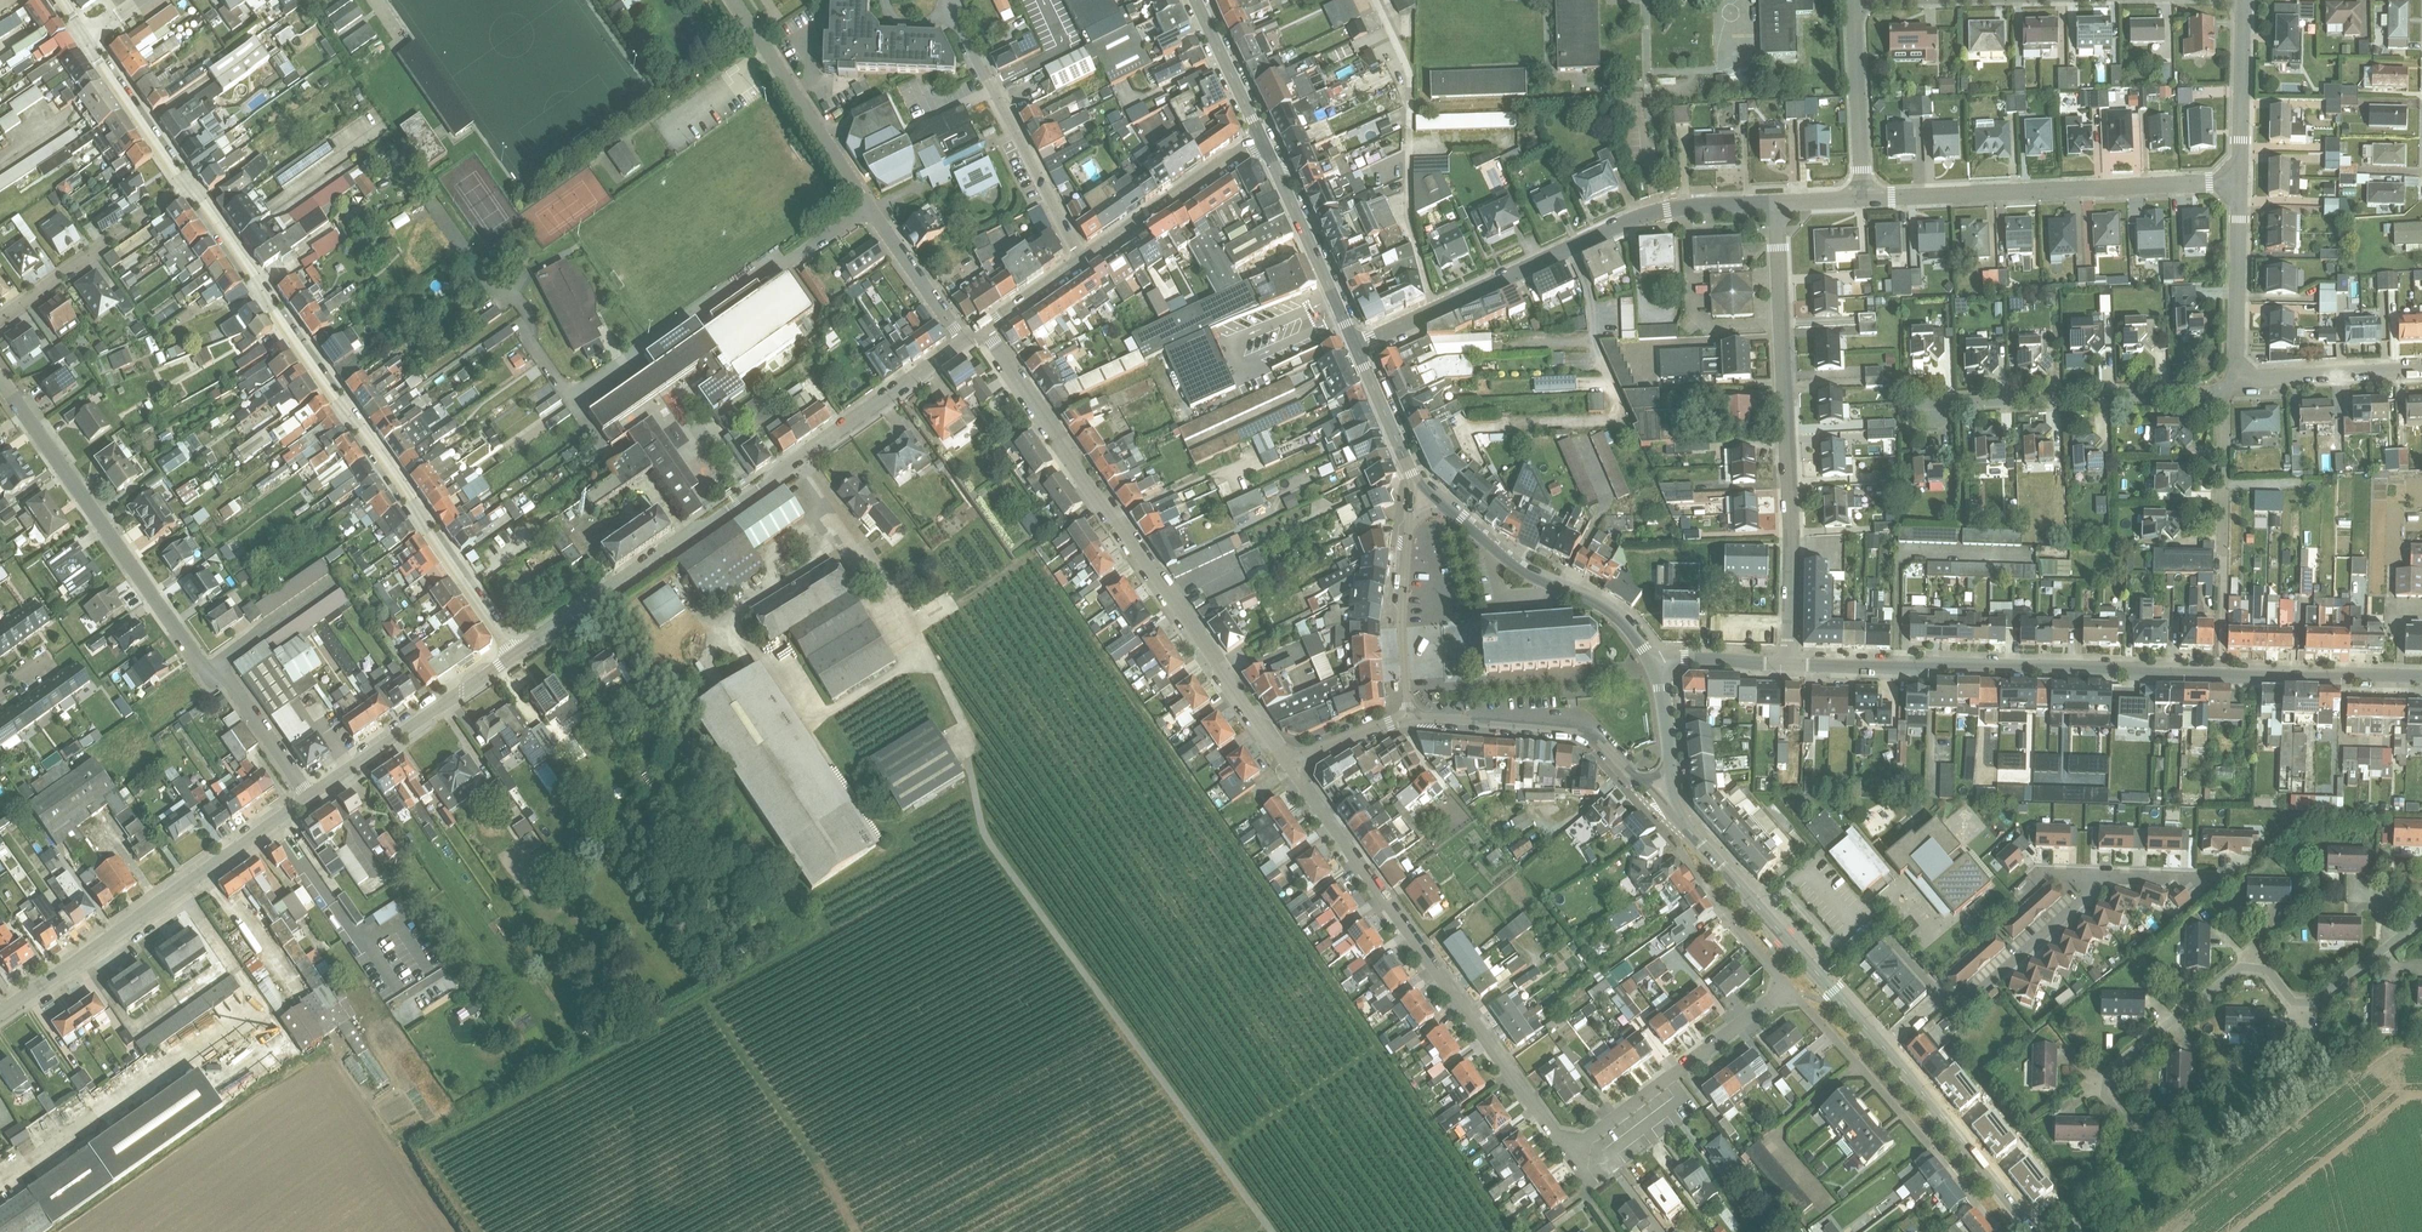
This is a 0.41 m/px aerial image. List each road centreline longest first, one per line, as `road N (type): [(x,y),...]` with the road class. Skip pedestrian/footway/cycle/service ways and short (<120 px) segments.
road 1 (residential): [(518,654),(85,37)]
road 2 (tertiary): [(974,333),(518,654)]
road 3 (residential): [(974,333),(989,337),(1290,762)]
road 4 (residential): [(310,796),(229,678),(207,671),(0,377)]
road 5 (residential): [(1290,762),(1568,1155)]
road 6 (residential): [(1788,663),(1791,533),(1777,202)]
road 7 (residential): [(1355,345),(1655,212),(1777,202)]
road 8 (tertiary): [(1788,663),(2221,676)]
road 9 (residential): [(2386,947),(2314,1003),(2295,1003),(2272,973),(2241,966),(2109,1071),(2105,1096),(2132,1132)]
road 10 (unclassified): [(2213,890),(2202,878),(2109,875),(1969,1001),(1943,999),(1882,1047)]
road 11 (tertiary): [(0,1011),(310,796)]
road 12 (residential): [(1864,200),(2239,180)]
road 13 (unclassified): [(871,206),(571,398)]
road 14 (secondary): [(1882,1047),(1690,831),(1671,787)]
road 15 (residential): [(1789,988),(1999,1231)]
road 16 (residential): [(2226,389),(1912,405)]
road 17 (residential): [(2221,676),(2226,389)]
road 18 (secondary): [(1410,716),(1588,733),(1637,779),(1671,787)]
road 19 (residential): [(1568,1155),(1789,988)]
road 20 (unclassified): [(430,201),(492,289),(528,314),(529,340),(571,398)]
road 21 (secondary): [(1654,662),(1616,617),(1527,575),(1460,519)]
road 22 (secondary): [(2034,1231),(1882,1047)]
road 23 (secondary): [(1355,345),(1261,140)]
road 24 (residential): [(0,320),(181,190)]
road 25 (tertiary): [(1261,140),(1082,259)]
road 26 (residential): [(2226,389),(2237,374),(2239,180)]
road 27 (residential): [(871,206),(756,33)]
road 28 (residential): [(1852,0),(1864,200)]
road 29 (tertiary): [(2221,676),(2421,680)]
road 30 (residential): [(2421,372),(2271,376),(2226,389)]
road 31 (residential): [(1082,259),(990,85)]
road 32 (secondary): [(1410,531),(1402,621),(1410,716)]
road 33 (tertiary): [(310,796),(462,692)]
road 34 (residential): [(2239,180),(2243,0)]
road 35 (residential): [(974,333),(958,333),(871,206)]
road 36 (residential): [(1789,988),(1686,859)]
road 37 (secondary): [(1261,140),(1195,0)]
road 38 (secondary): [(1412,473),(1355,345)]
road 39 (tertiary): [(1654,662),(1788,663)]
road 40 (tertiary): [(1082,259),(974,333)]
road 41 (residential): [(1410,716),(1290,762)]
road 42 (secondary): [(1671,787),(1654,662)]

